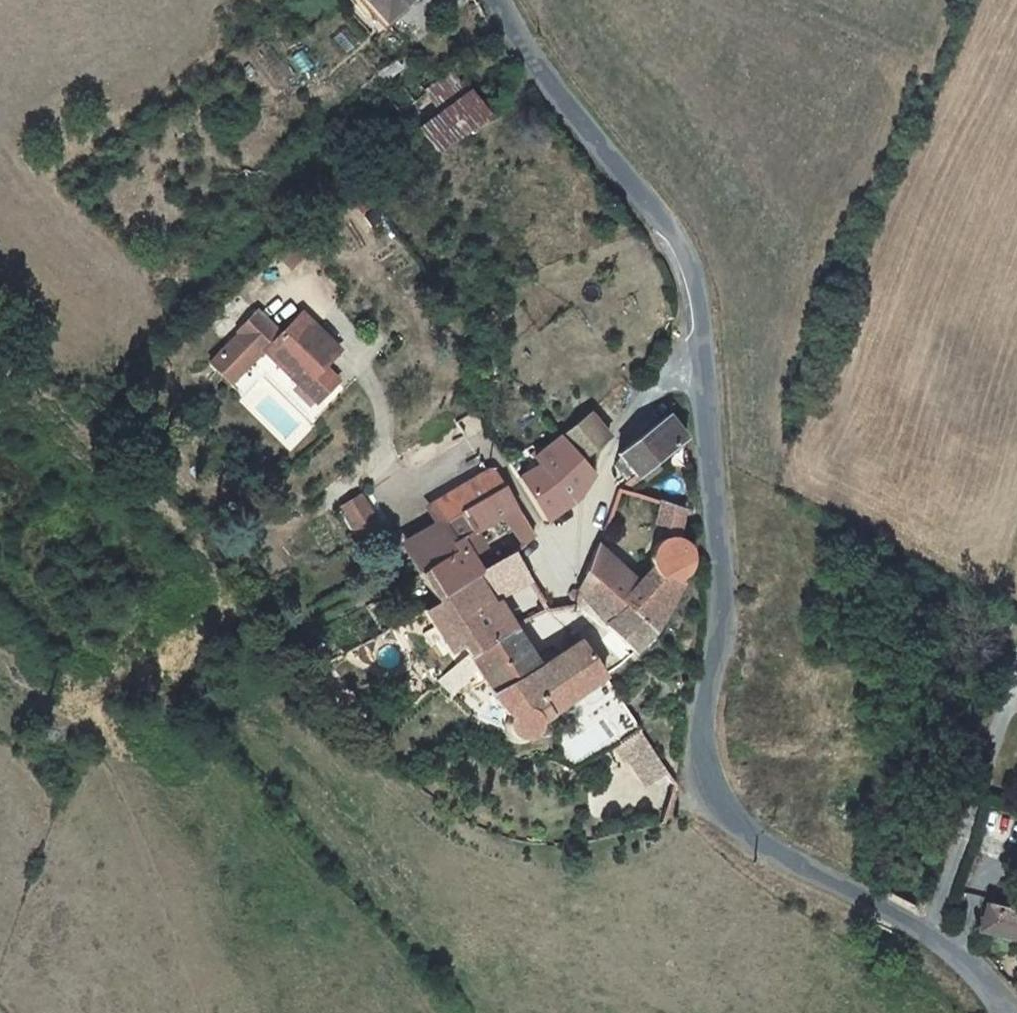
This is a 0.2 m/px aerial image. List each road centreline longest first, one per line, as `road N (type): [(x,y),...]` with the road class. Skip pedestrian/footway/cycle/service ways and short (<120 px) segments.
road 1 (tertiary): [(1007,1012),(965,961),(749,832),(723,804),(709,754),(724,612),(693,285),(670,233),(526,53),(500,0)]

